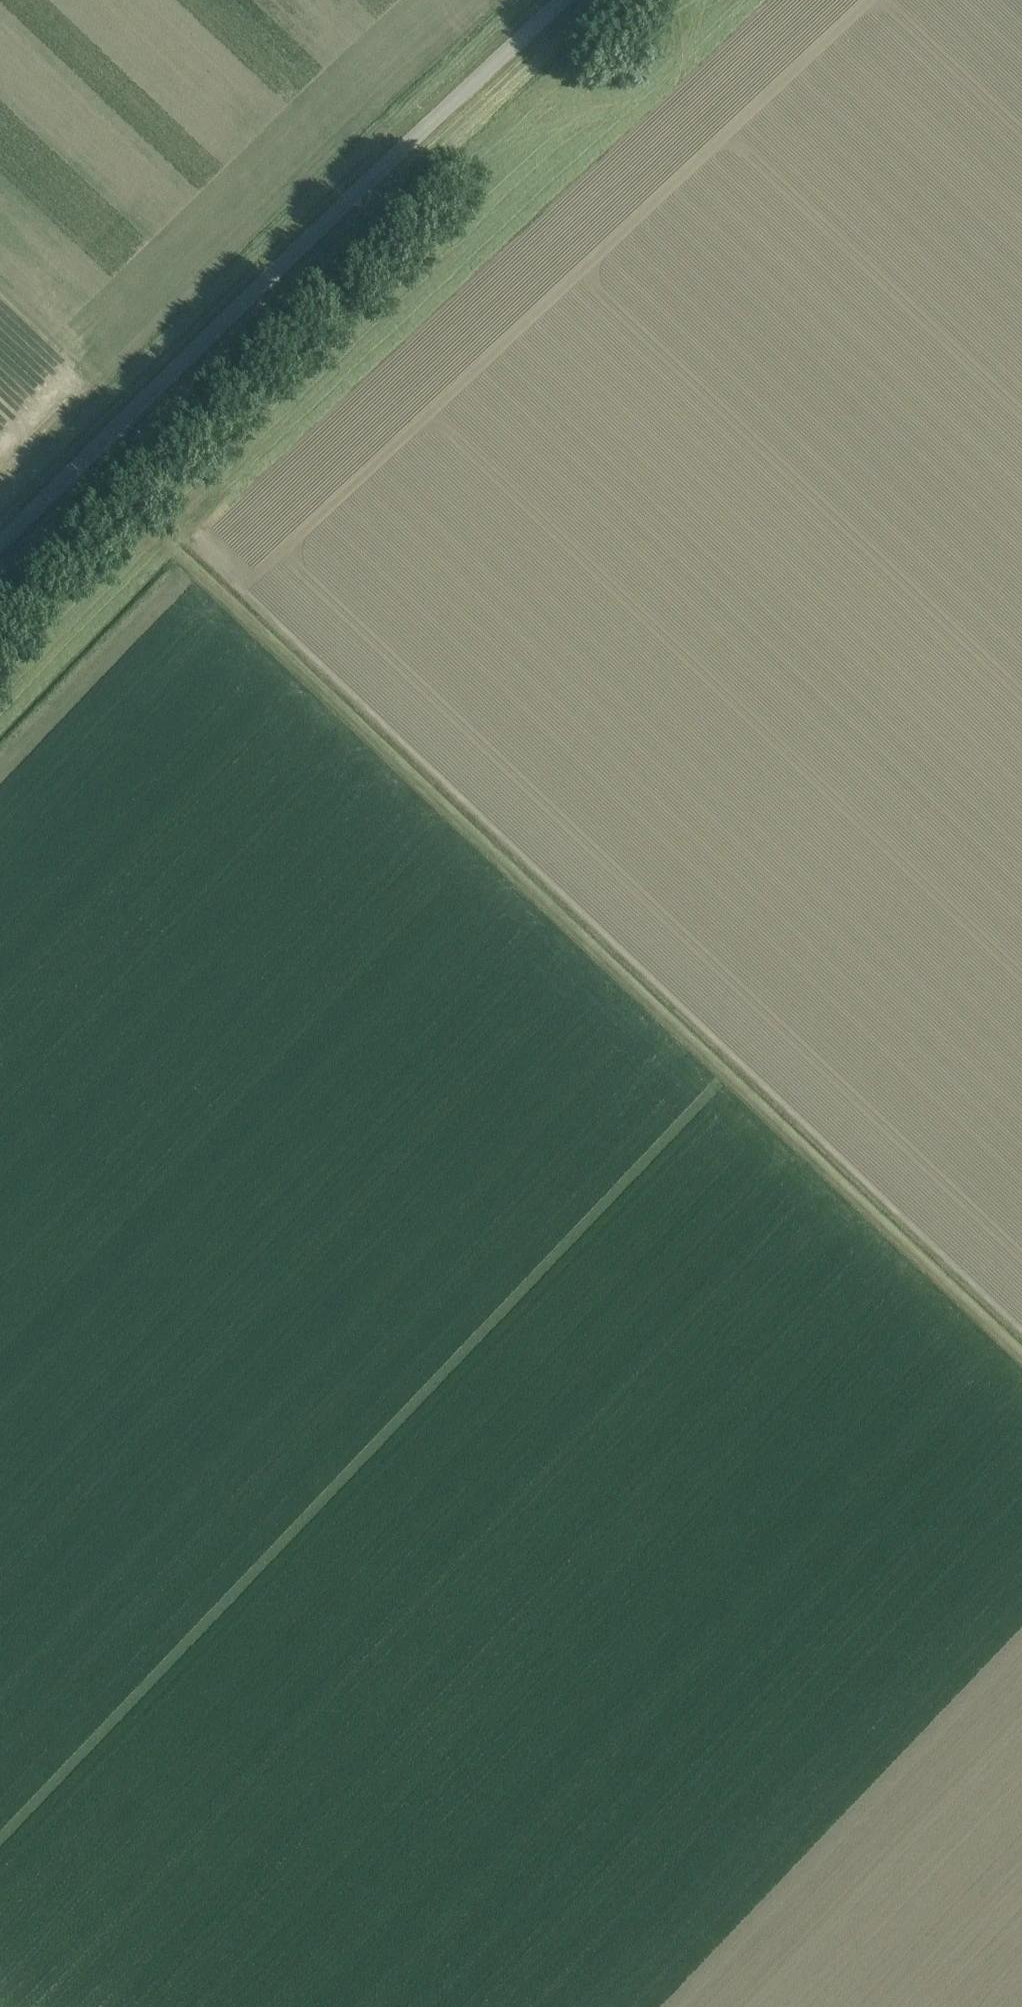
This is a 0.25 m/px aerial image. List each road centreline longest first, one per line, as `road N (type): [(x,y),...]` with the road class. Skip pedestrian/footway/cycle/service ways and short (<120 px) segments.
road 1 (unclassified): [(0,553),(232,316),(562,0)]

